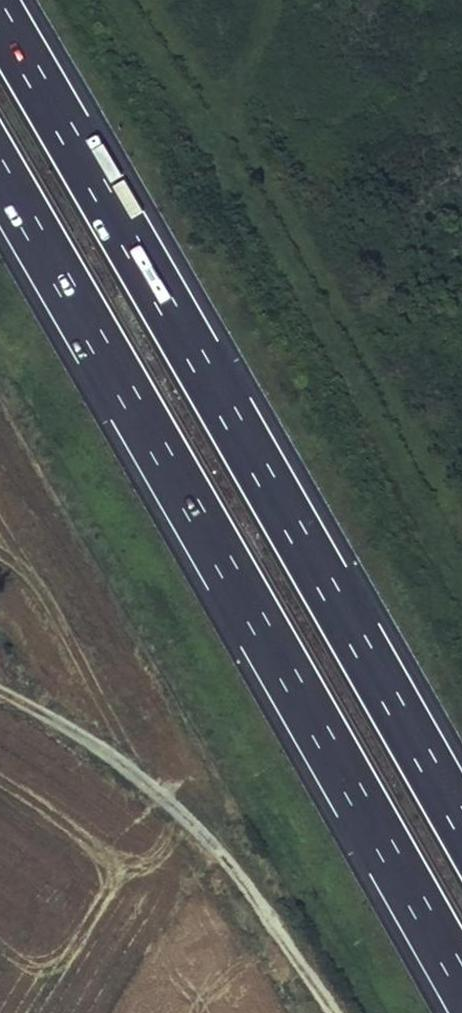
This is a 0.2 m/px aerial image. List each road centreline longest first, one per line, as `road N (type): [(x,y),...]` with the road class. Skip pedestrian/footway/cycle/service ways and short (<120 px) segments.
road 1 (motorway): [(0,171),(461,982)]
road 2 (motorway): [(461,829),(0,20)]
road 3 (track): [(330,1012),(192,822),(80,737),(0,691)]

